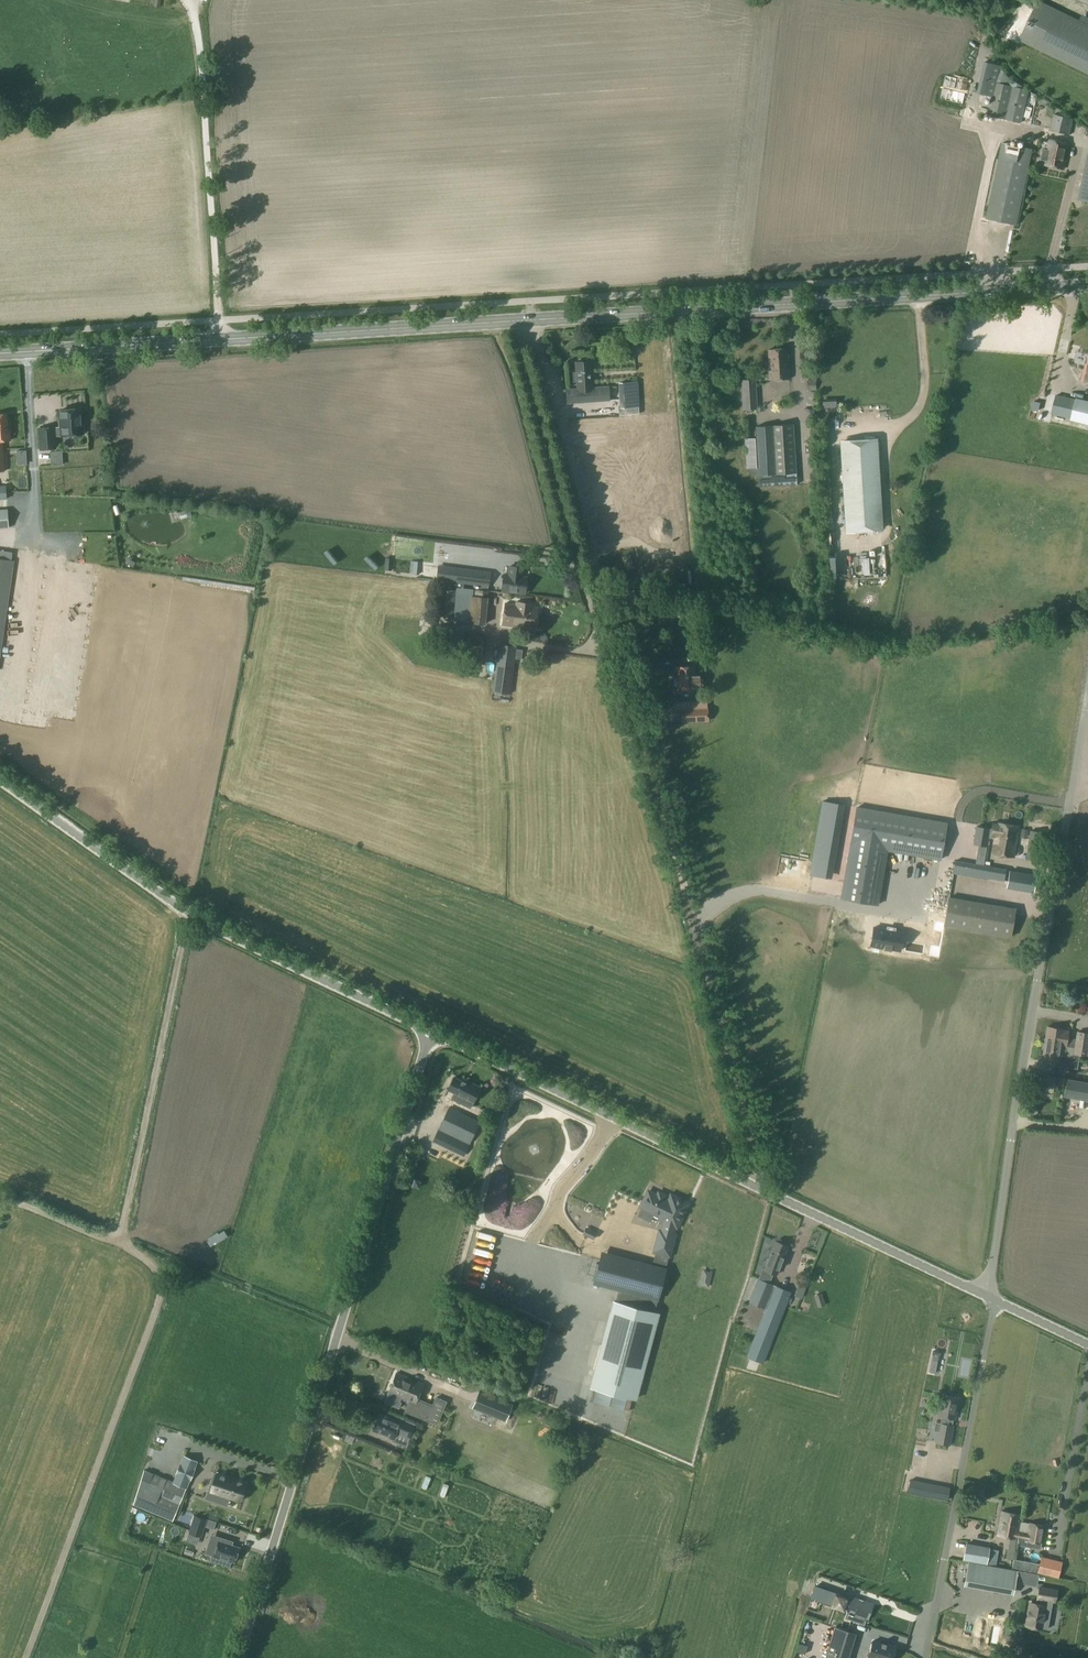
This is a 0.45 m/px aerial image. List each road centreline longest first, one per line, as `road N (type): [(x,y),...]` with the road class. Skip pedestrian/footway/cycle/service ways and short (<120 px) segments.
road 1 (track): [(189,914),(118,1242),(152,1260),(162,1280),(159,1304),(26,1657)]
road 2 (unclassified): [(238,1657),(430,1032)]
road 3 (unclassified): [(990,1298),(430,1032)]
road 4 (unclassified): [(990,1298),(1087,686)]
road 5 (secondary): [(537,320),(1087,285)]
road 6 (secondary): [(0,356),(511,321)]
road 7 (unclassified): [(430,1032),(189,914),(0,780)]
road 8 (track): [(759,1189),(636,723)]
road 9 (residential): [(636,723),(537,320)]
road 10 (residential): [(511,321),(597,635),(589,649),(557,650)]
road 11 (unclassified): [(923,1657),(990,1298)]
road 12 (track): [(0,1210),(21,1205),(118,1242)]

